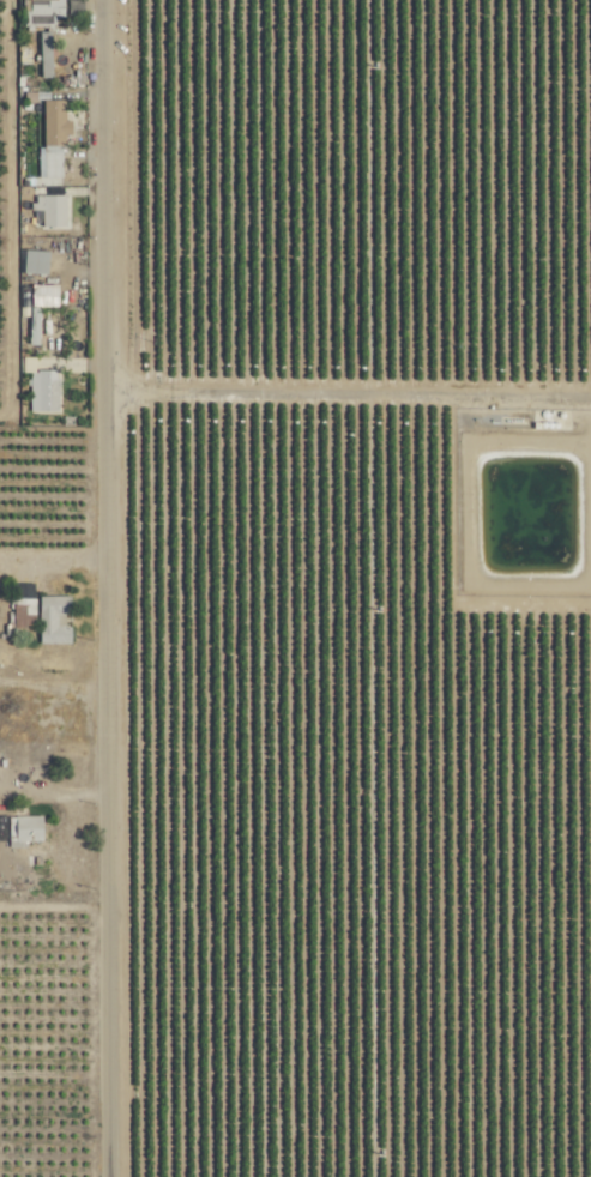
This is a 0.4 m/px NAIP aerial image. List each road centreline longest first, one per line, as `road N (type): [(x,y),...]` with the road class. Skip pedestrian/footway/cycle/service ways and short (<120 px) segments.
road 1 (residential): [(113,1176),(101,0)]
road 2 (track): [(105,392),(590,394)]

